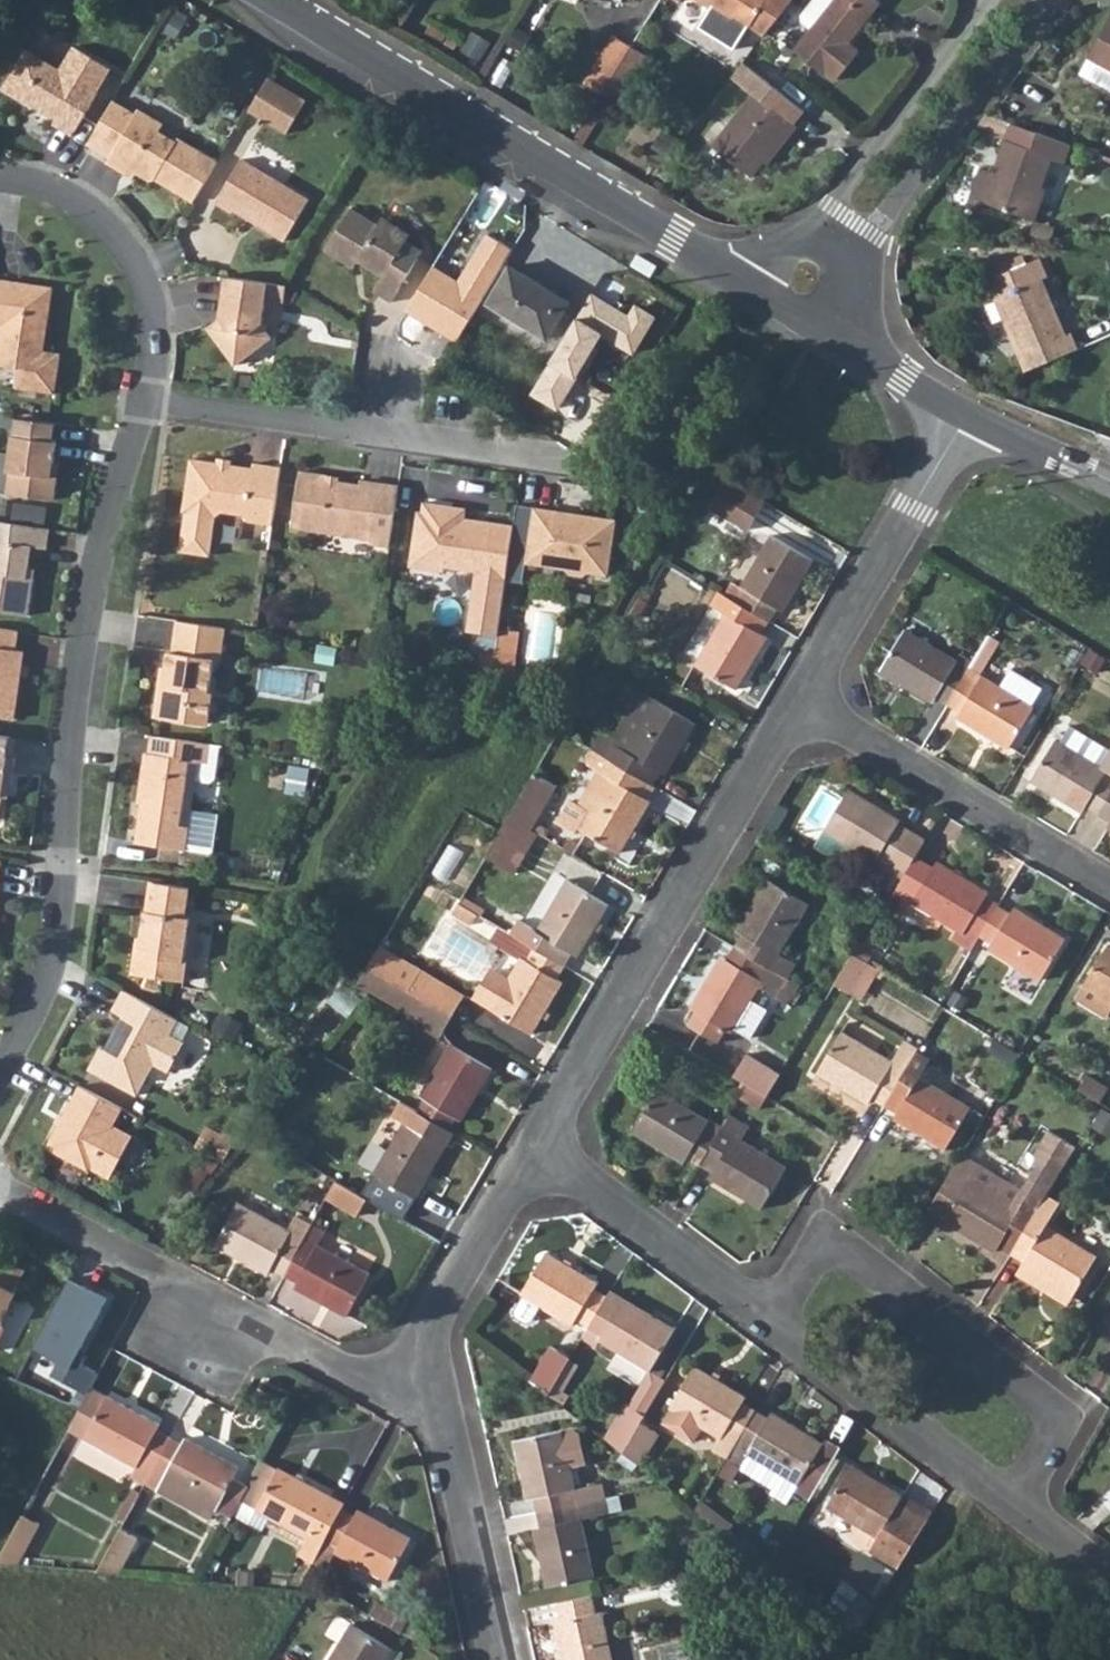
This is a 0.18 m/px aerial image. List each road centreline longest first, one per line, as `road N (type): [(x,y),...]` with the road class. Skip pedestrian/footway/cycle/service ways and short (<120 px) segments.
road 1 (residential): [(0,1068),(48,968),(81,628),(141,404)]
road 2 (tertiary): [(273,0),(758,291)]
road 3 (residential): [(535,1141),(798,697)]
road 4 (residential): [(0,1193),(354,1378),(387,1384),(431,1377)]
road 5 (residential): [(765,1317),(812,1254),(837,1247),(1036,1404),(1051,1429),(1012,1502)]
road 6 (residential): [(566,469),(141,404)]
road 7 (residential): [(1109,887),(798,697)]
road 8 (residential): [(798,697),(967,417)]
road 9 (residential): [(857,268),(884,216),(1028,24),(1035,0)]
road 10 (residential): [(141,404),(149,306),(128,257),(71,194),(0,182)]
road 11 (residential): [(765,1317),(1012,1502)]
road 12 (residential): [(978,0),(805,234)]
road 13 (residential): [(497,1659),(431,1377)]
road 14 (residential): [(535,1141),(765,1317)]
road 15 (residential): [(431,1377),(436,1309),(535,1141)]
road 16 (tertiary): [(824,333),(967,417)]
road 17 (tertiary): [(967,417),(1109,480)]
road 18 (residential): [(1012,1502),(1109,1575)]

